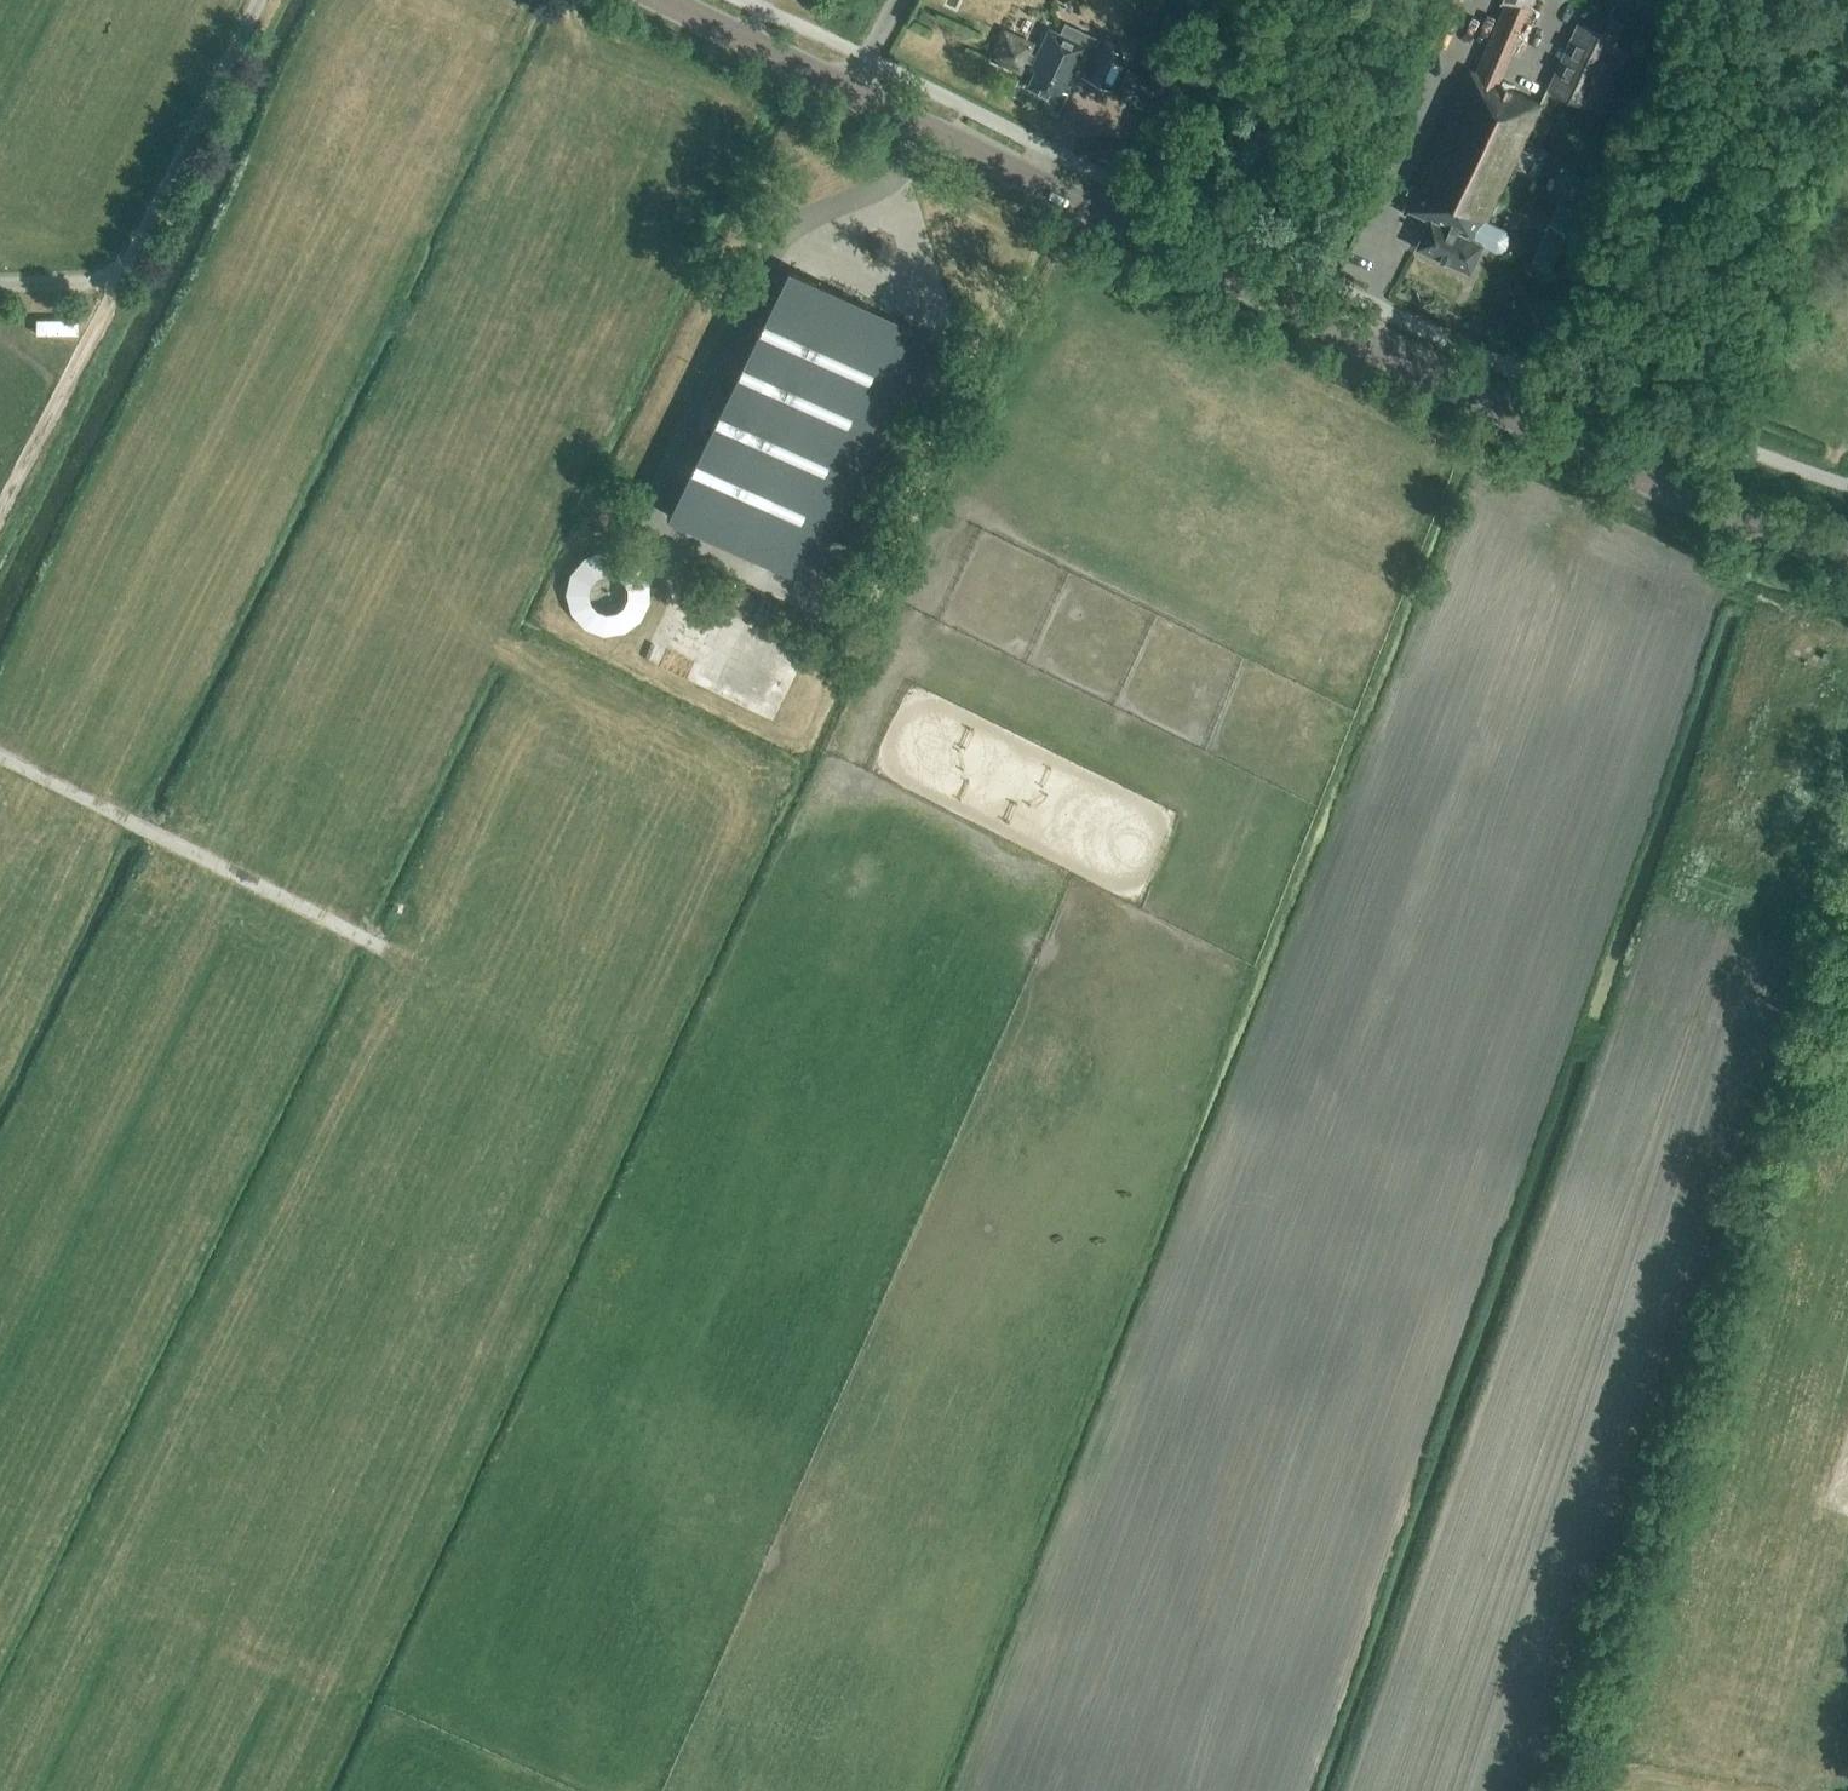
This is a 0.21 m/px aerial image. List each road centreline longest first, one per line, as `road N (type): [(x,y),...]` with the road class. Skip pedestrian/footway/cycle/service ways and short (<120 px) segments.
road 1 (secondary): [(657,0),(1631,475),(1847,559)]

